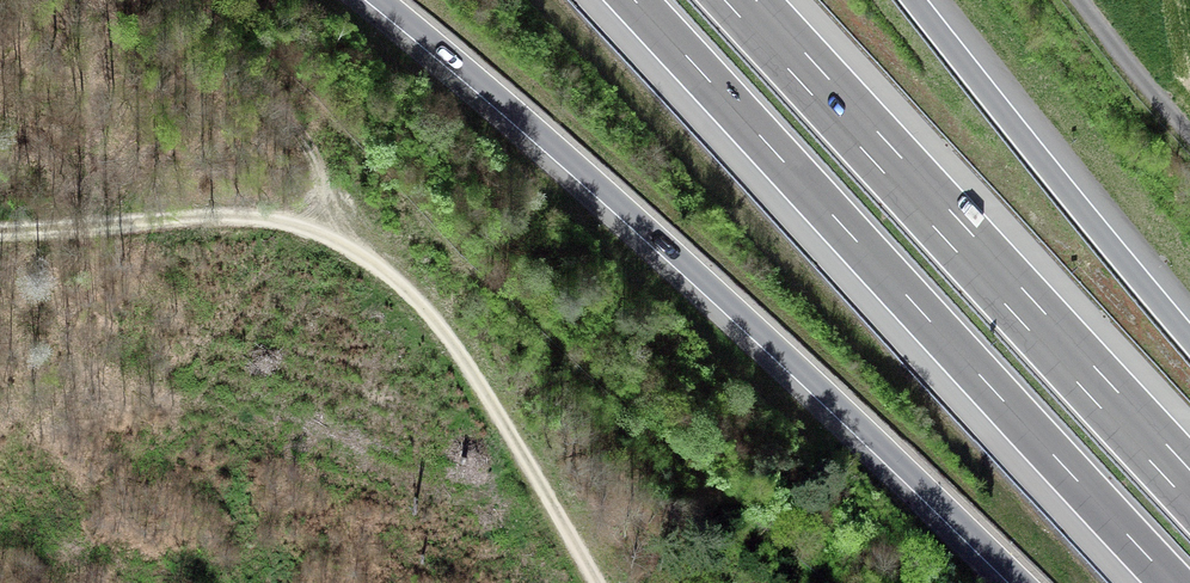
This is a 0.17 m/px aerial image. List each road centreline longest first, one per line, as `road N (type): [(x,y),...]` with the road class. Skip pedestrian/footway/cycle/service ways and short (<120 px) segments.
road 1 (motorway): [(382,0),(780,349),(1024,582)]
road 2 (motorway): [(634,0),(1173,582)]
road 3 (track): [(598,582),(456,350),(371,263),(328,238),(262,221),(0,235)]
road 4 (motorway): [(1189,486),(741,0)]
road 5 (motorway): [(1189,339),(914,0)]

